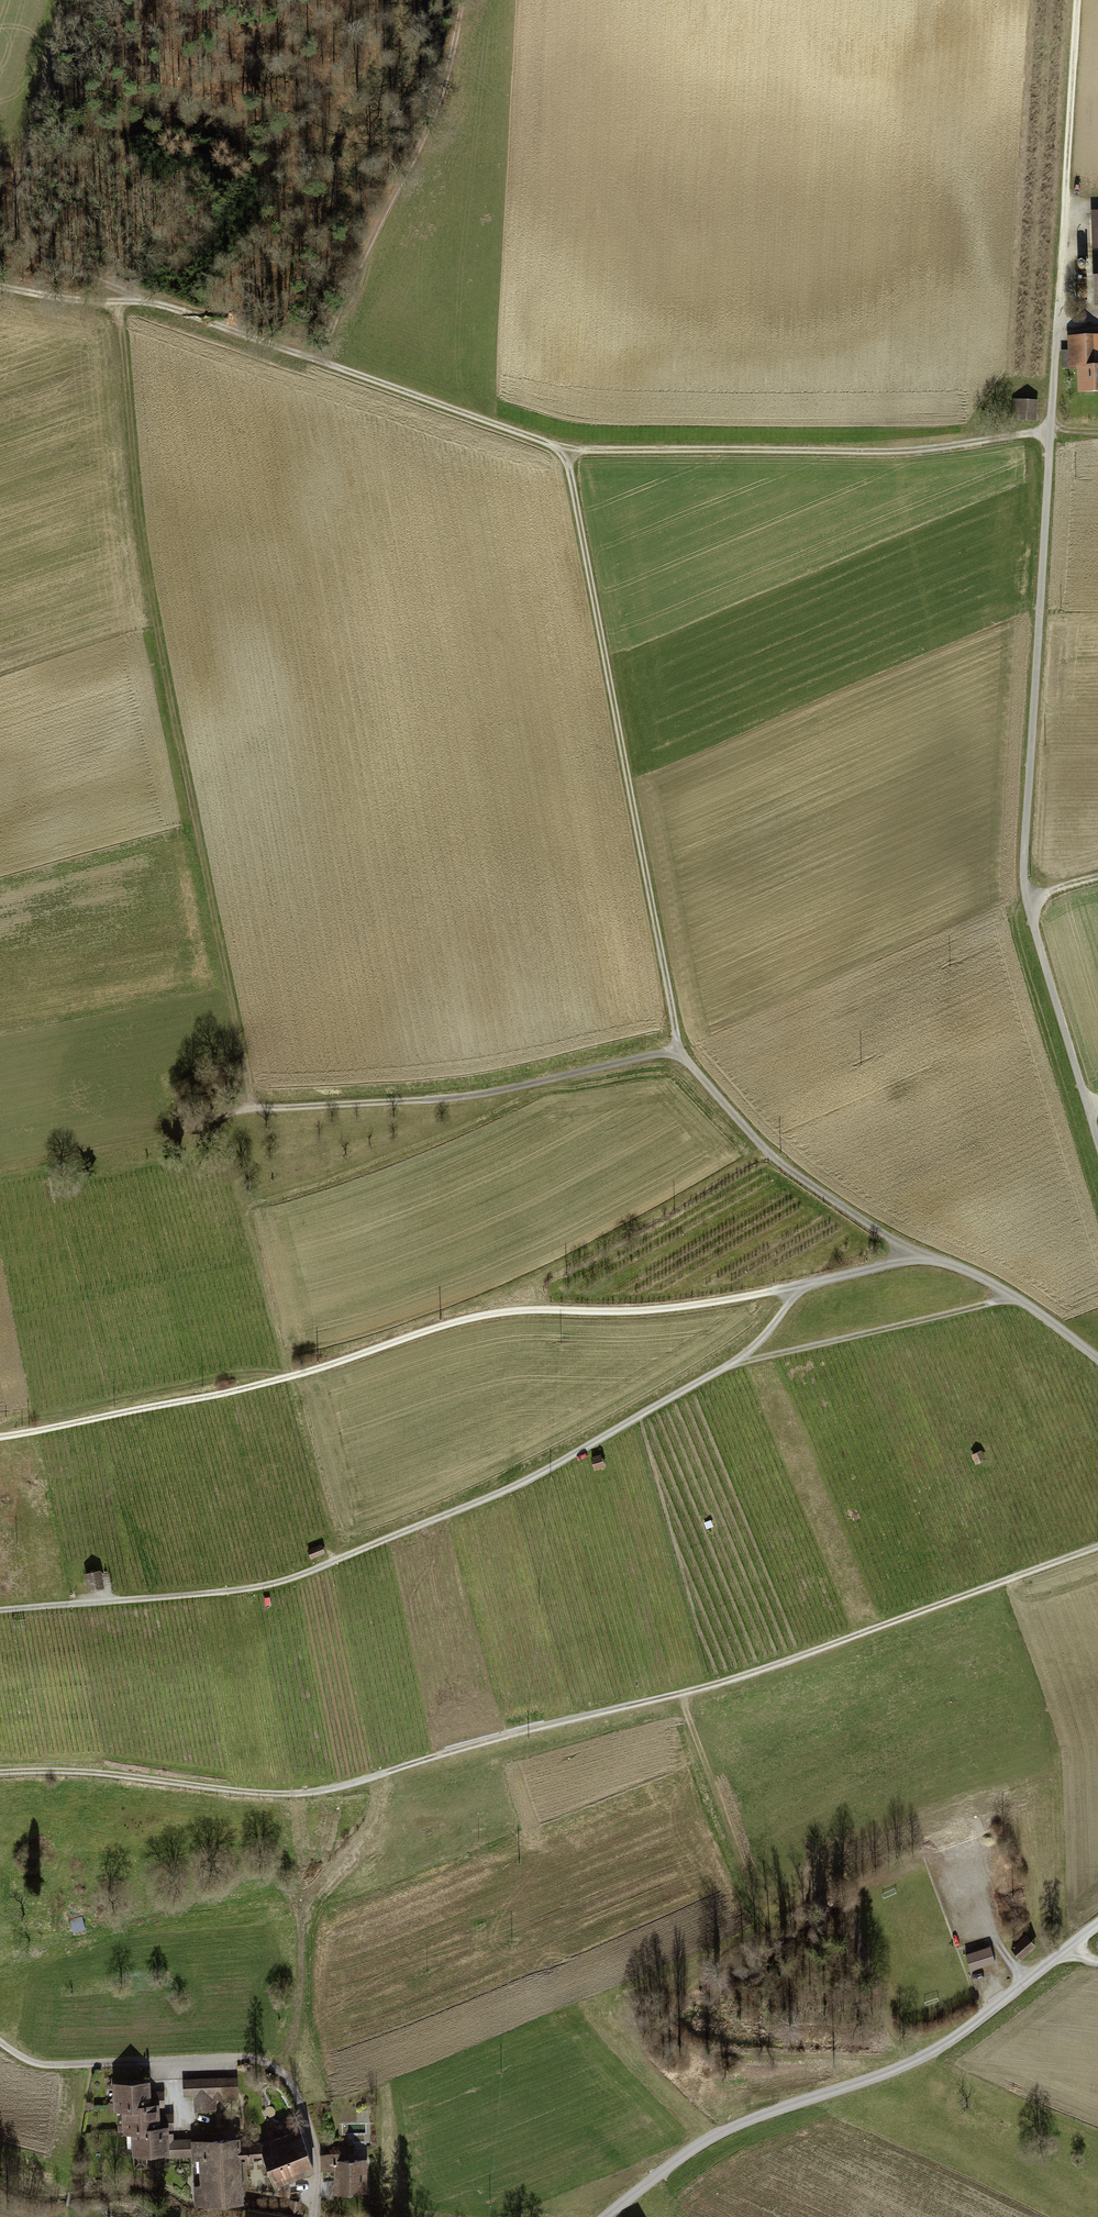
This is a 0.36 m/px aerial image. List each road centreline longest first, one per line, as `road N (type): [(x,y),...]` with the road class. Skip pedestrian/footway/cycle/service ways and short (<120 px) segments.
road 1 (track): [(0,284),(177,309),(563,450),(905,451),(1050,430),(1097,433)]
road 2 (unclassified): [(1097,1142),(1022,867),(1063,197)]
road 3 (track): [(119,302),(153,604),(252,1107)]
road 4 (track): [(790,1289),(618,1312),(476,1316),(279,1379),(0,1438)]
road 5 (track): [(0,1610),(277,1582),(555,1465),(733,1365)]
road 6 (track): [(377,1774),(710,1686),(1097,1548)]
road 7 (track): [(675,1049),(653,892),(563,450)]
road 8 (unclassified): [(607,2216),(724,2131),(921,2061),(1097,1926)]
road 9 (track): [(252,1107),(484,1094),(675,1049)]
road 10 (track): [(461,0),(451,70),(432,120),(317,360)]
road 11 (track): [(377,1774),(340,1788),(288,1794),(102,1773),(0,1772)]
road 12 (track): [(63,0),(14,191),(24,227),(41,250),(139,300)]
road 13 (track): [(286,2081),(297,2065),(304,1911),(372,1830),(377,1774)]
road 14 (track): [(913,1253),(770,1155),(675,1049)]
road 15 (unclassified): [(143,2064),(247,2063),(286,2081),(314,2144),(316,2216)]
road 16 (track): [(733,1365),(975,1309),(1006,1294)]
road 17 (track): [(0,1167),(252,1107)]
road 18 (track): [(679,1693),(764,1924)]
road 19 (track): [(1097,1356),(1006,1294),(913,1253)]
road 20 (track): [(1078,0),(1063,197)]
road 21 (track): [(90,2068),(65,2216)]
road 22 (track): [(0,2045),(48,2068),(143,2064)]
road 23 (track): [(913,1253),(790,1289)]

